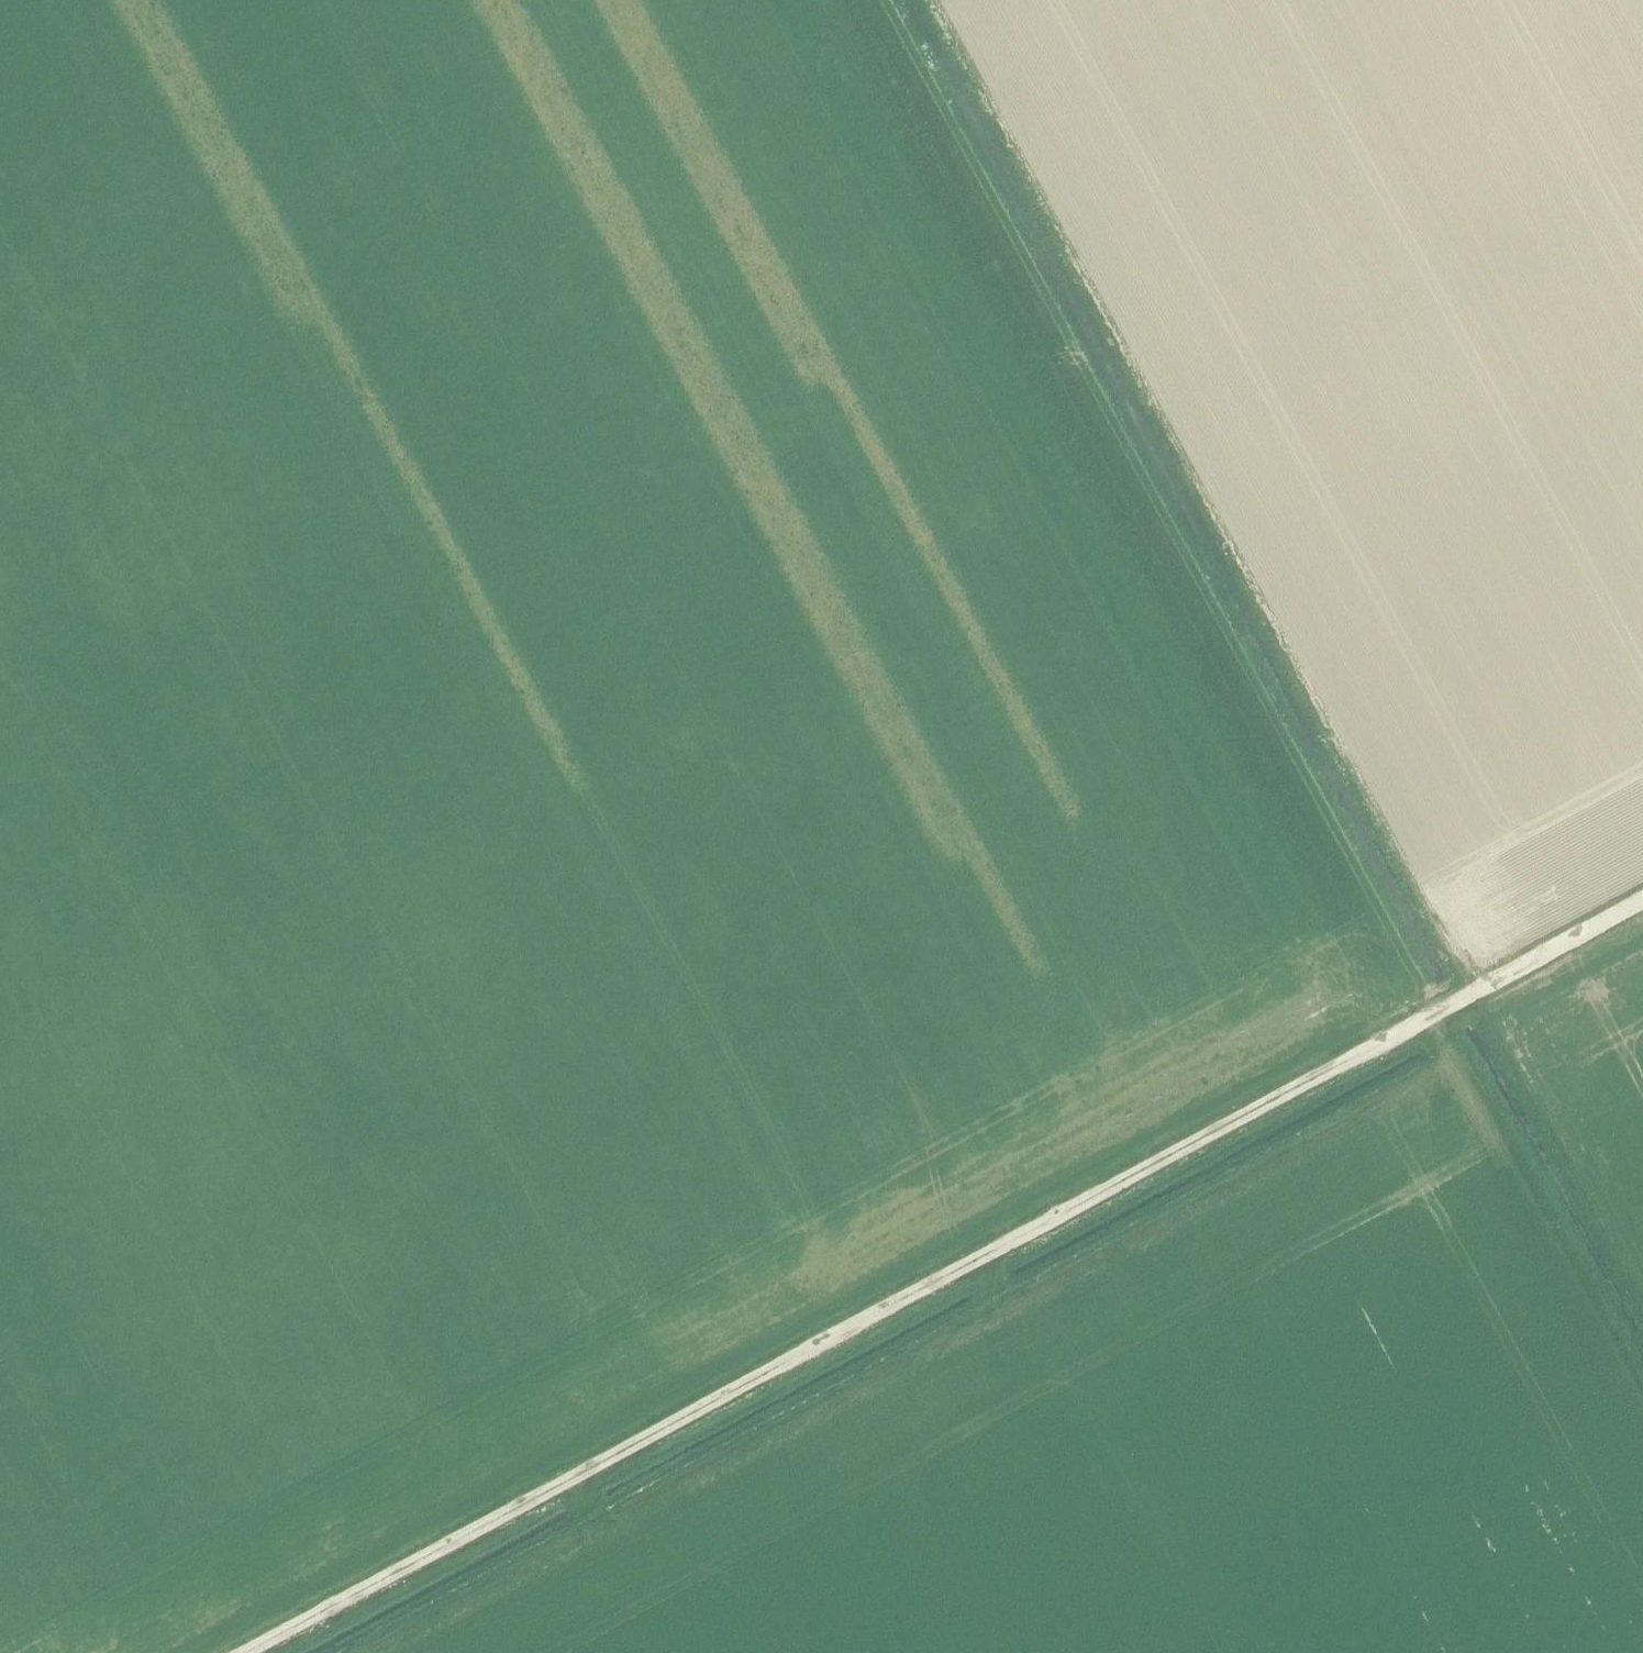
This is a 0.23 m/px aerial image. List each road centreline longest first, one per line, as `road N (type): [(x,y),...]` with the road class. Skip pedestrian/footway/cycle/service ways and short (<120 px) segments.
road 1 (track): [(1642,903),(258,1652)]

